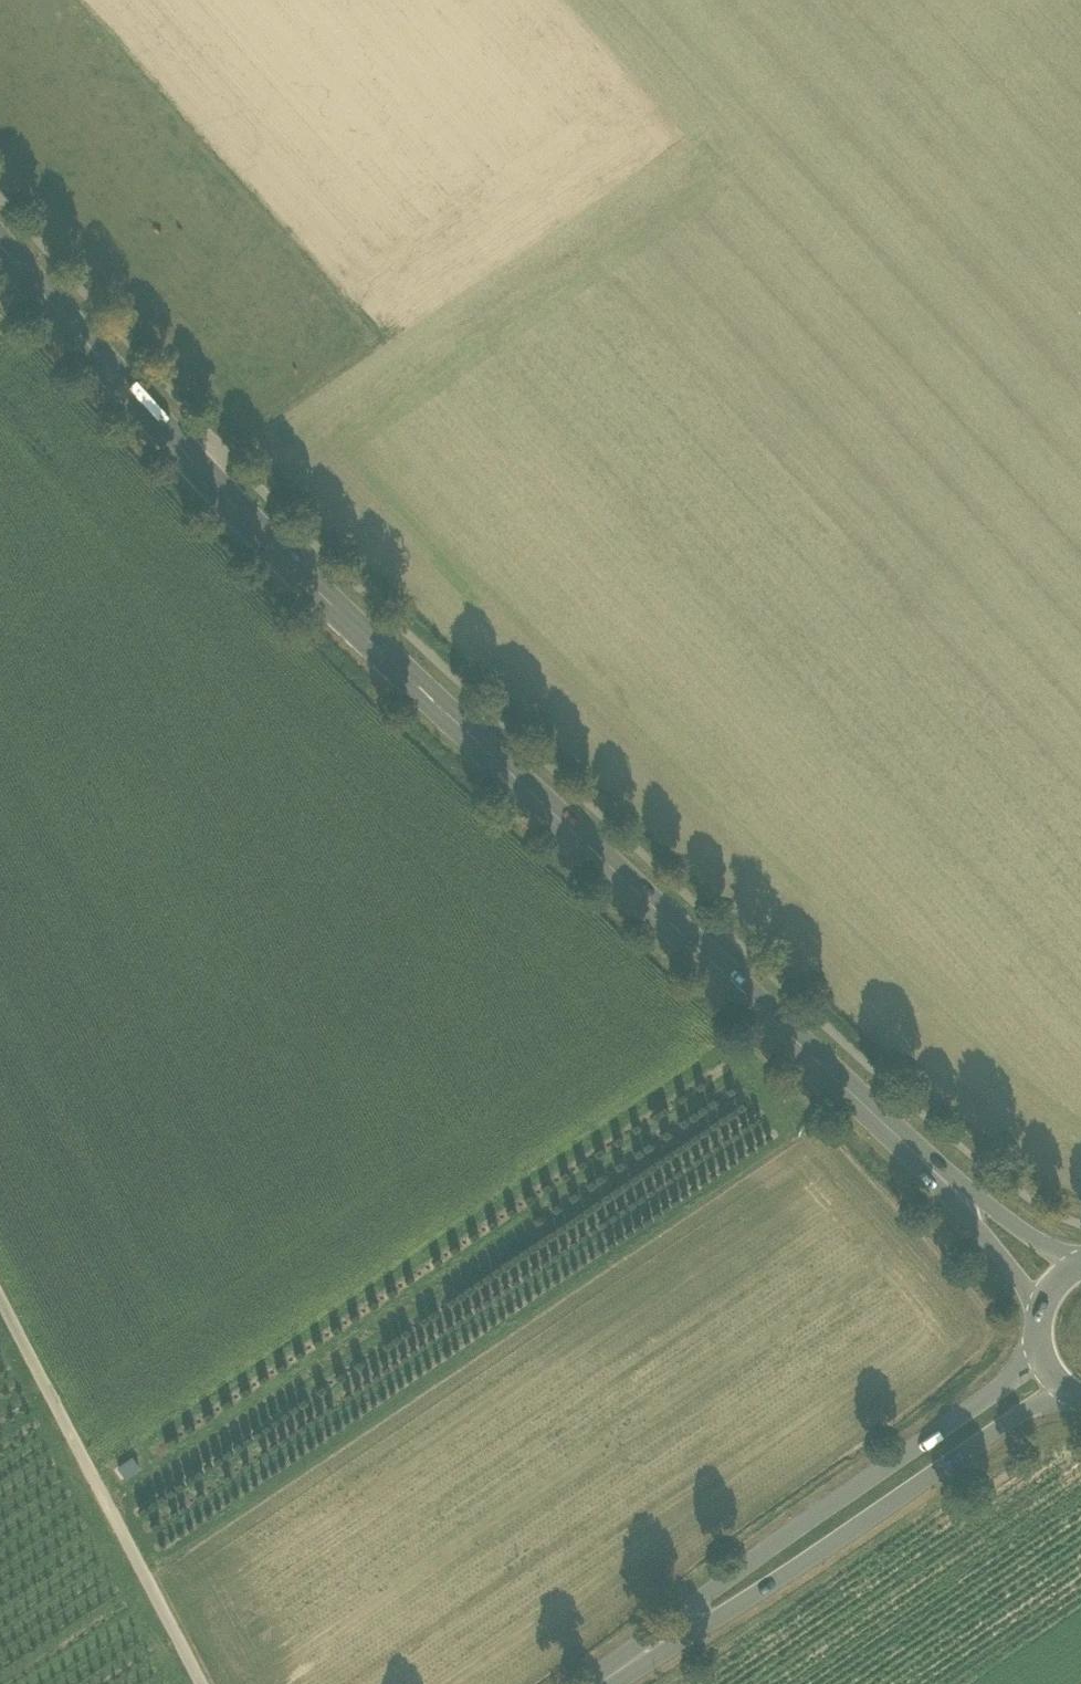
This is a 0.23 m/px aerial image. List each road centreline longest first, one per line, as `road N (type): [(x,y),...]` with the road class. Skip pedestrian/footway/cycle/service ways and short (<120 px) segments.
road 1 (secondary): [(0,249),(193,469),(949,1185)]
road 2 (primary): [(1038,1345),(1012,1375),(701,1598),(625,1665)]
road 3 (primary): [(625,1665),(704,1624),(1032,1404),(1070,1393)]
road 4 (track): [(0,1294),(203,1683)]
road 5 (secondary): [(949,1185),(1038,1311)]
road 6 (secondary): [(1080,1256),(949,1185)]

